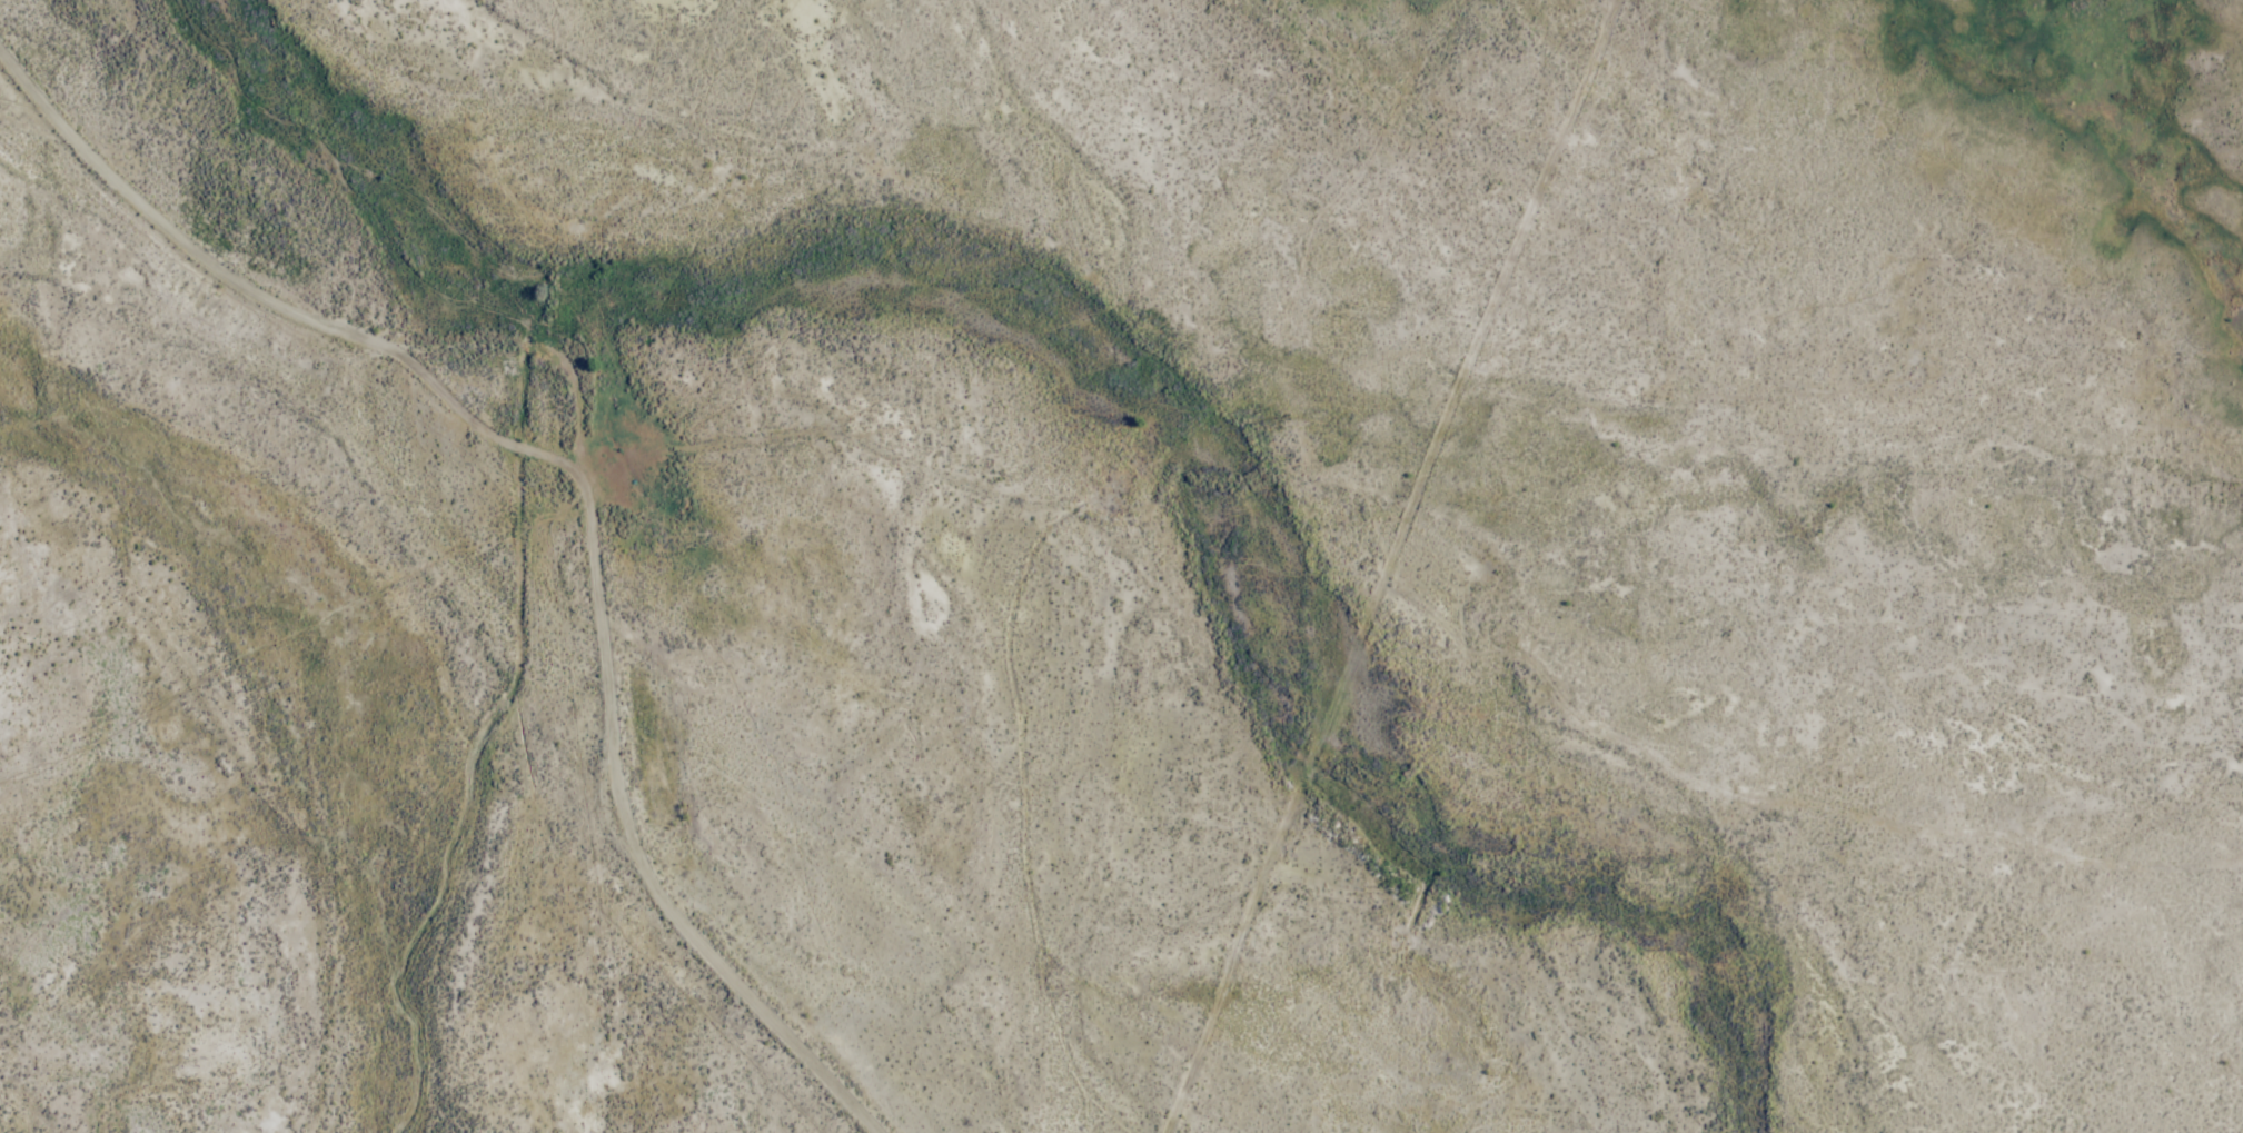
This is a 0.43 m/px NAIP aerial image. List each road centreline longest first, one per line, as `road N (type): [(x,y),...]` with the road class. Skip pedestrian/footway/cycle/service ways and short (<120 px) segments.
road 1 (track): [(0,69),(63,150),(200,271),(270,311),(386,358),(464,430),(560,470),(575,524),(601,782),(633,883),(854,1132)]
road 2 (track): [(1601,40),(1447,381),(1151,1132)]

